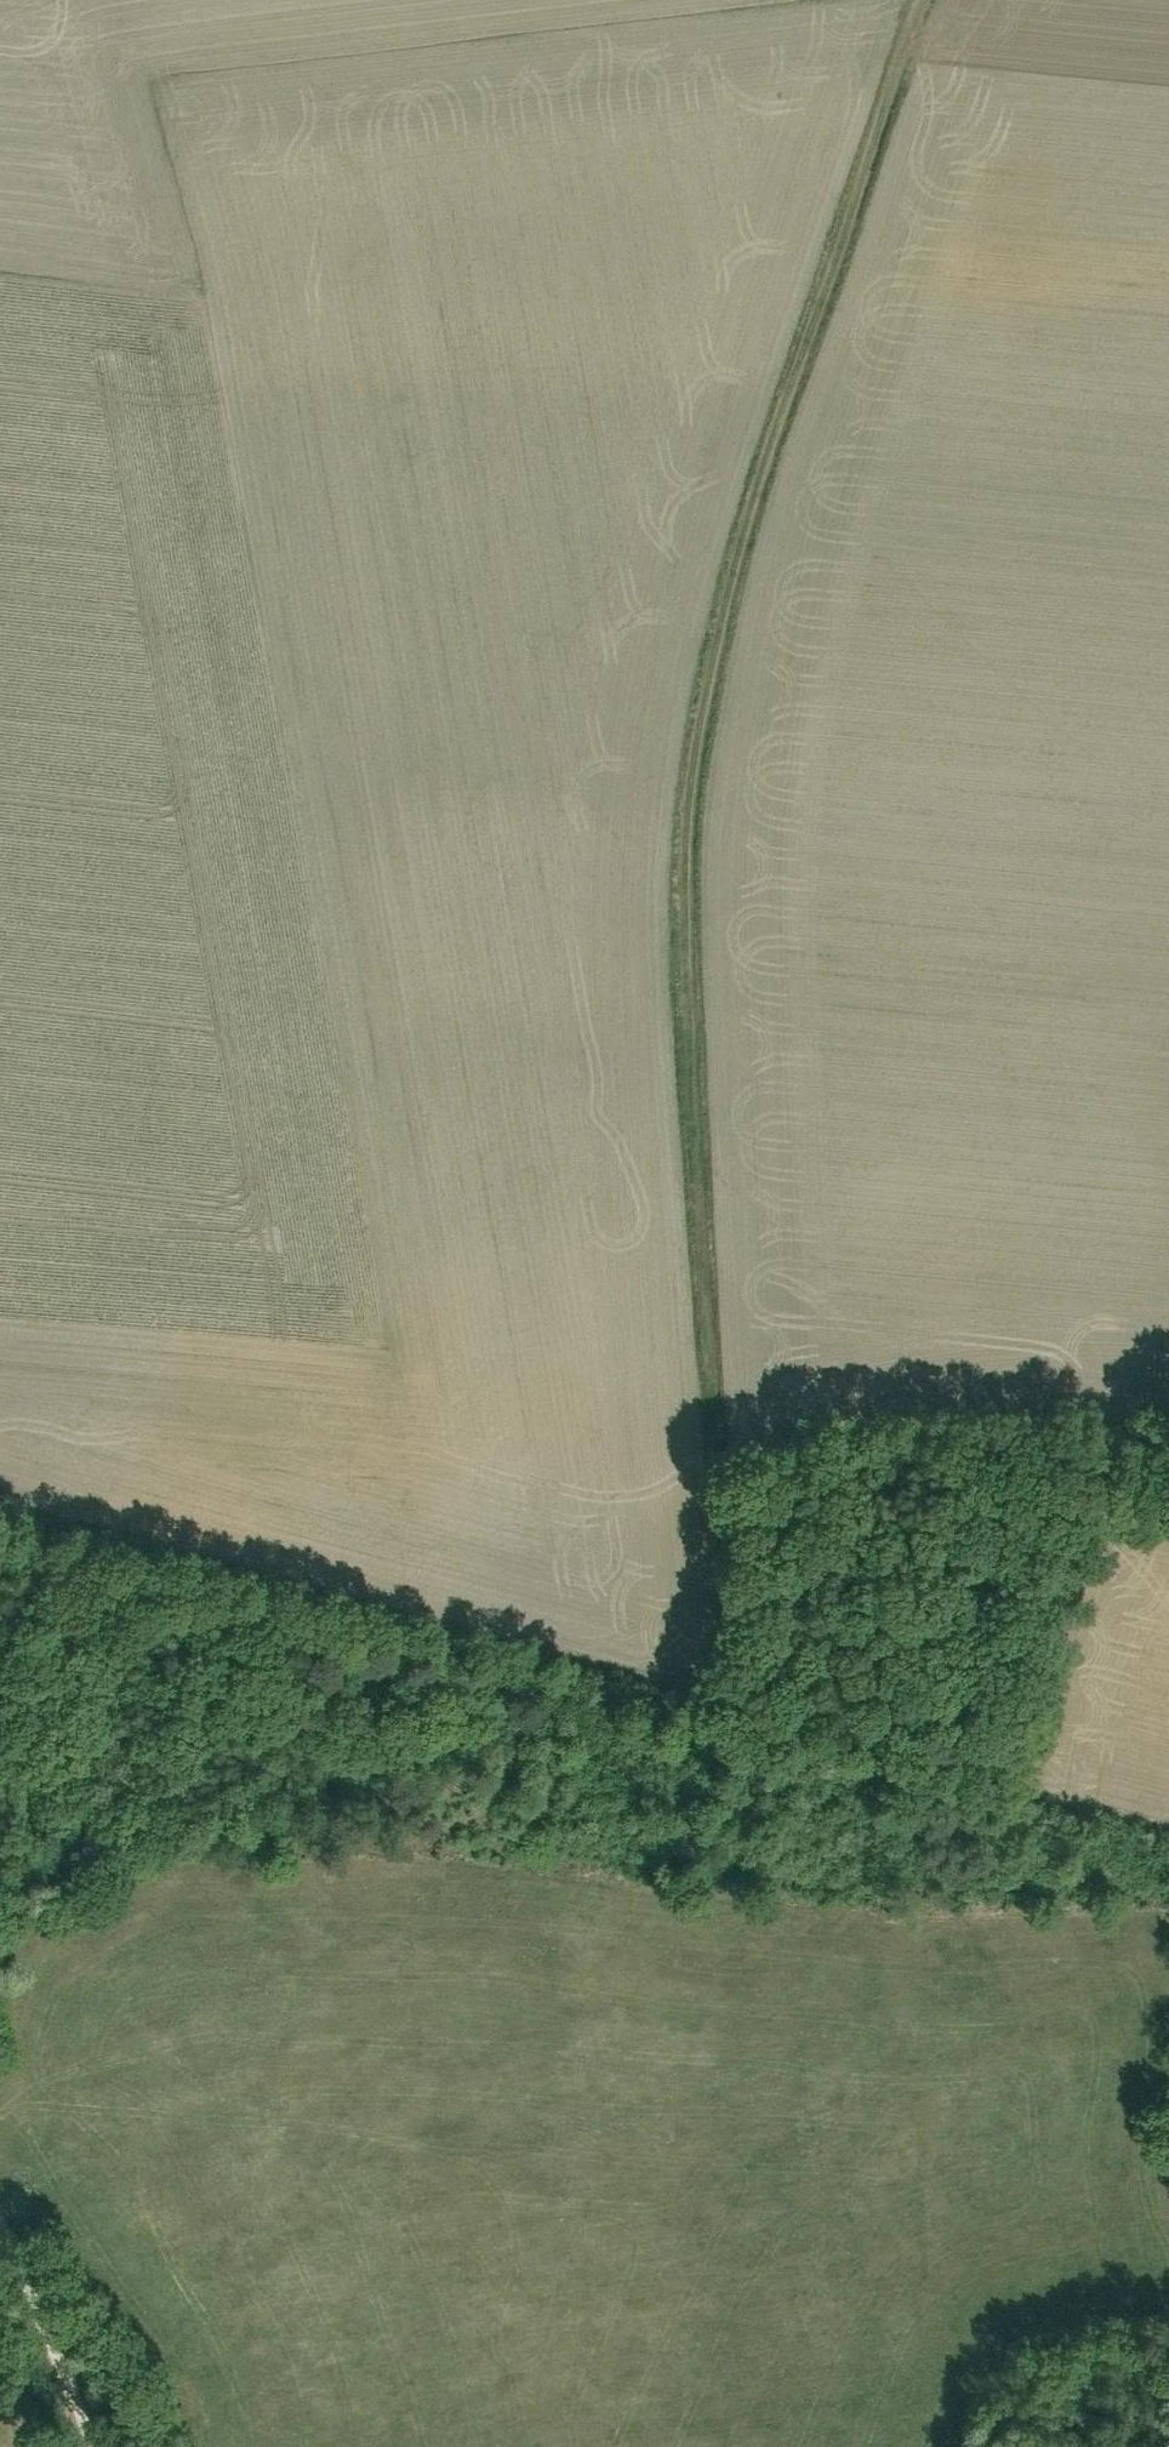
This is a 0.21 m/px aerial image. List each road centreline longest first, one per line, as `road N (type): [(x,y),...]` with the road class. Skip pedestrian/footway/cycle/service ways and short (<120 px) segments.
road 1 (track): [(0,2233),(90,2446)]

